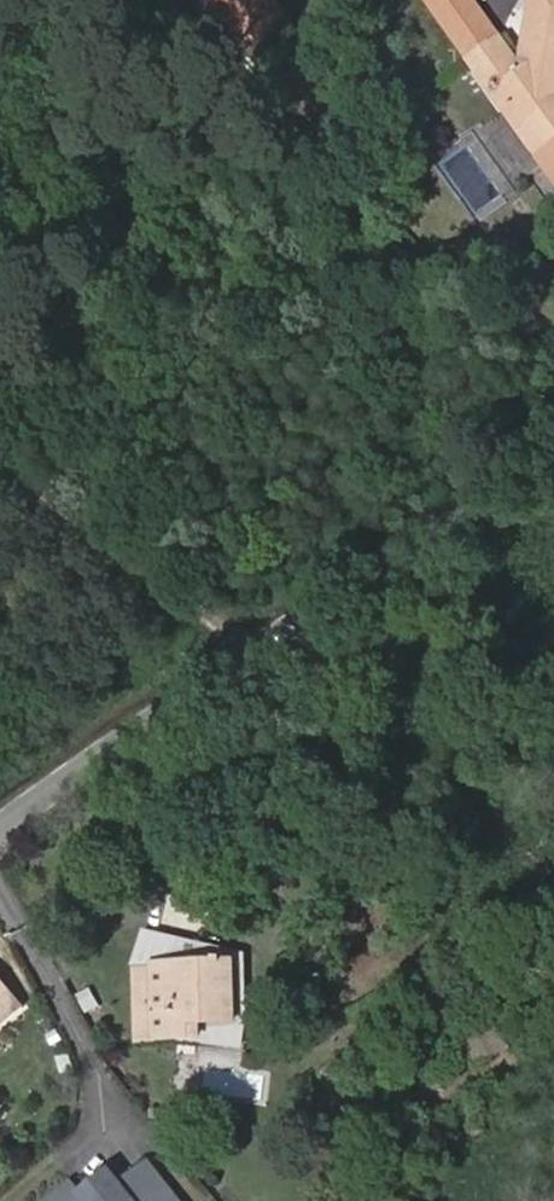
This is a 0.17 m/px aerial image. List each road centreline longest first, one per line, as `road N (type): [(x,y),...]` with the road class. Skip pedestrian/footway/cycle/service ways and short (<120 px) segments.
road 1 (residential): [(0,824),(553,389)]
road 2 (track): [(241,631),(129,558),(0,449)]

